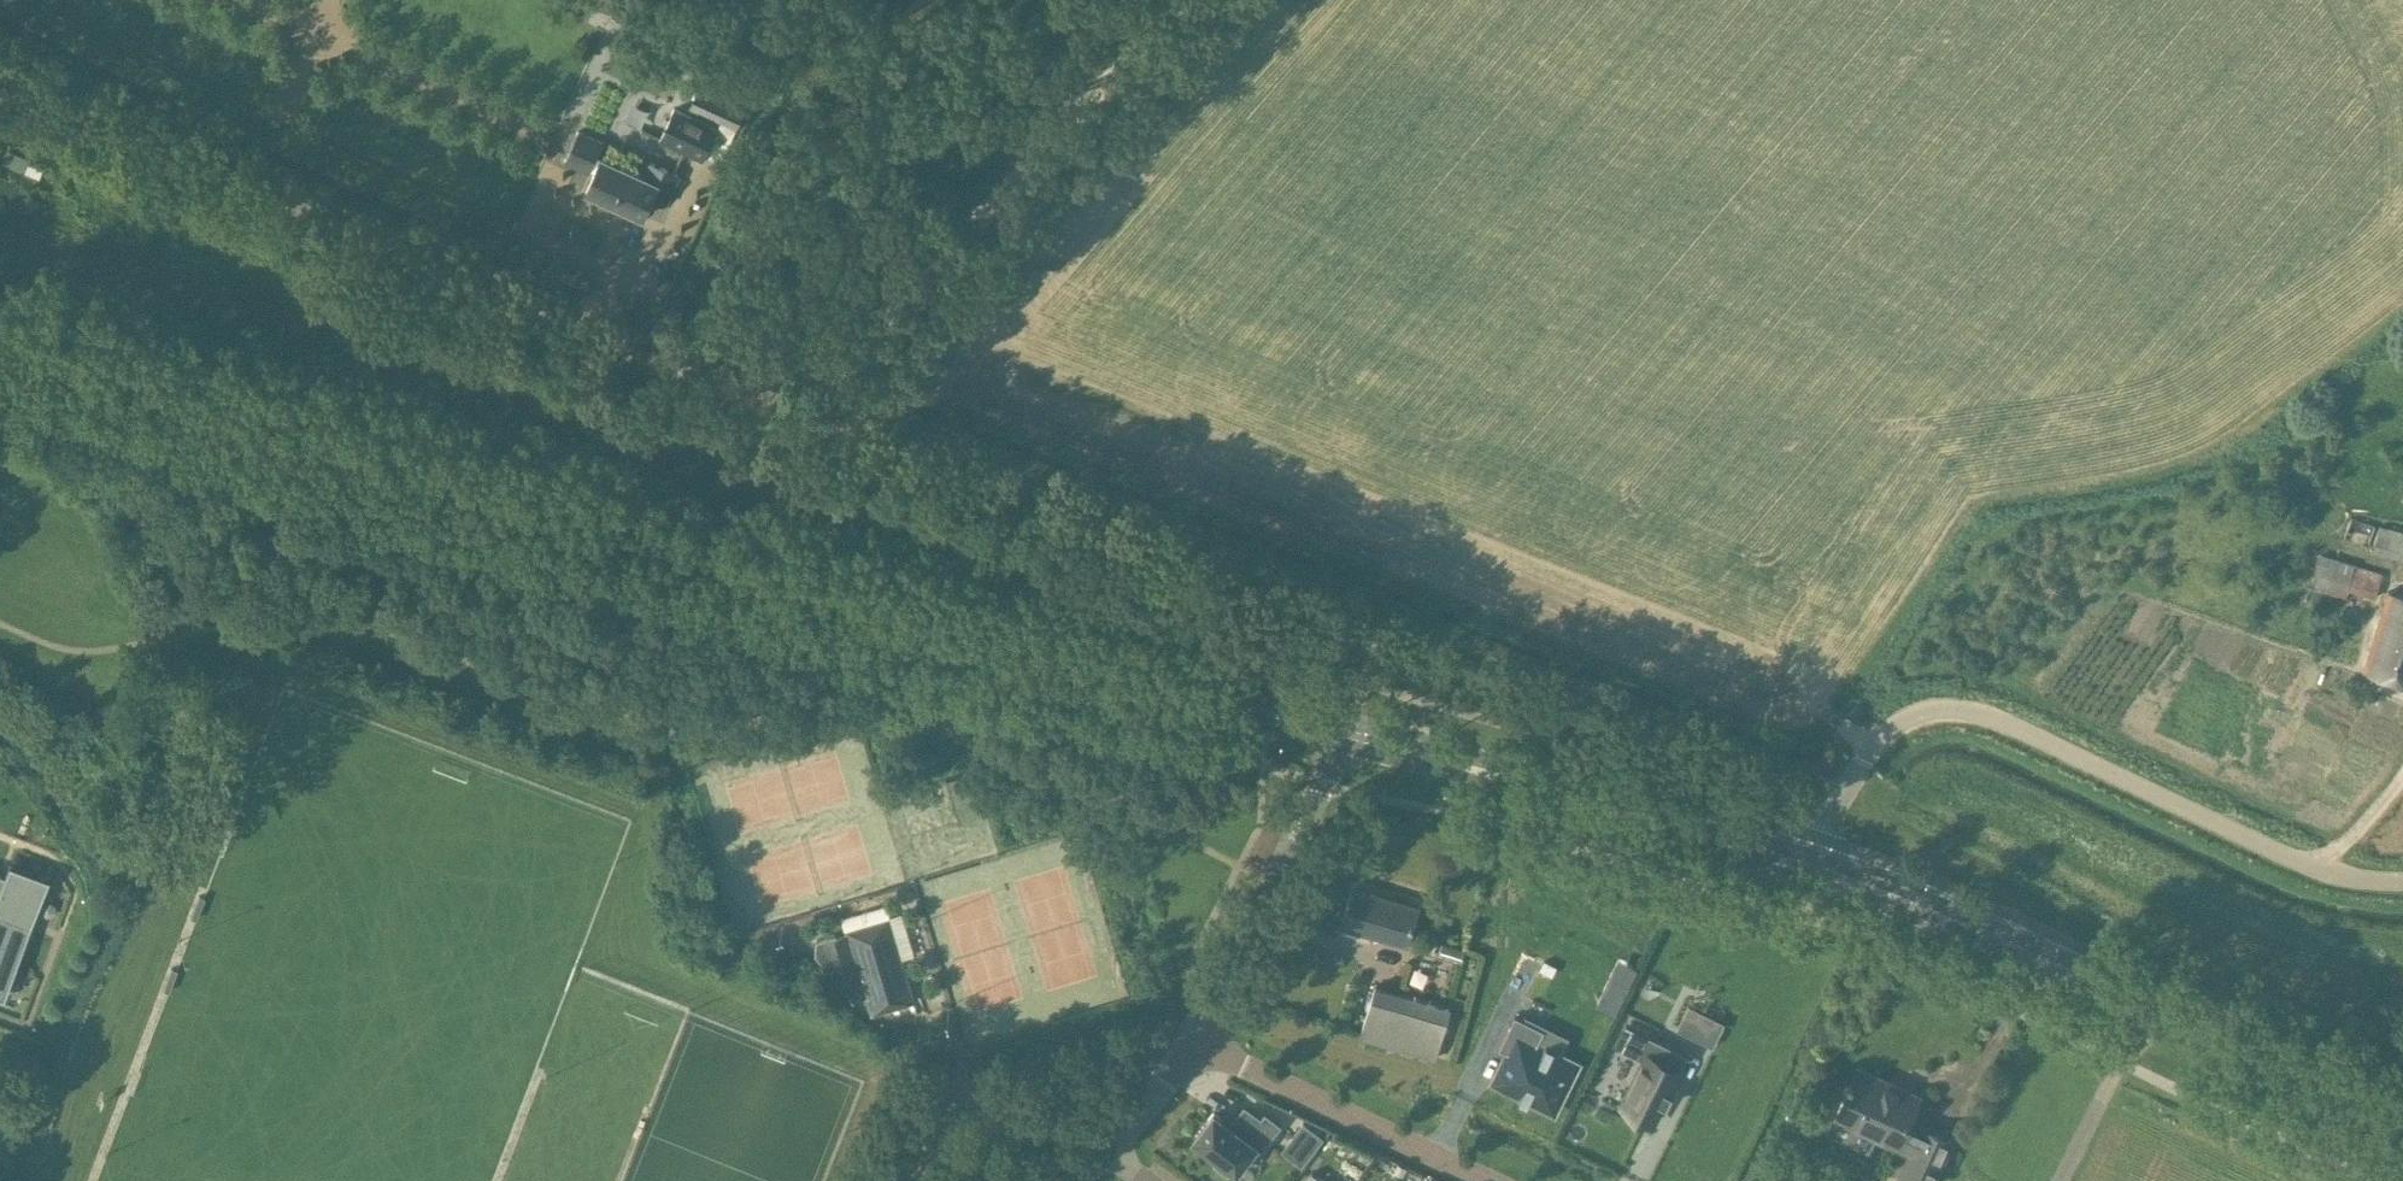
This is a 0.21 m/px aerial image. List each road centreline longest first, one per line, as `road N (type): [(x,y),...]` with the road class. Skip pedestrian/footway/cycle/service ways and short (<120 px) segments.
road 1 (unclassified): [(1832,813),(534,312),(0,60)]
road 2 (tertiary): [(1351,731),(0,338)]
road 3 (unclassified): [(1832,813),(1884,734),(1922,712),(1949,708),(1985,714),(2281,855),(2335,874),(2402,880)]
road 4 (tertiary): [(2402,1129),(1933,907),(1818,869)]
road 5 (tertiary): [(1818,869),(1351,731)]
road 6 (residential): [(1199,1046),(1351,731)]
road 7 (residential): [(1199,1046),(1476,1180)]
road 8 (residential): [(1092,1174),(1010,1109),(983,1103),(957,1120),(923,1180)]
road 9 (residential): [(1104,1158),(1199,1046)]

